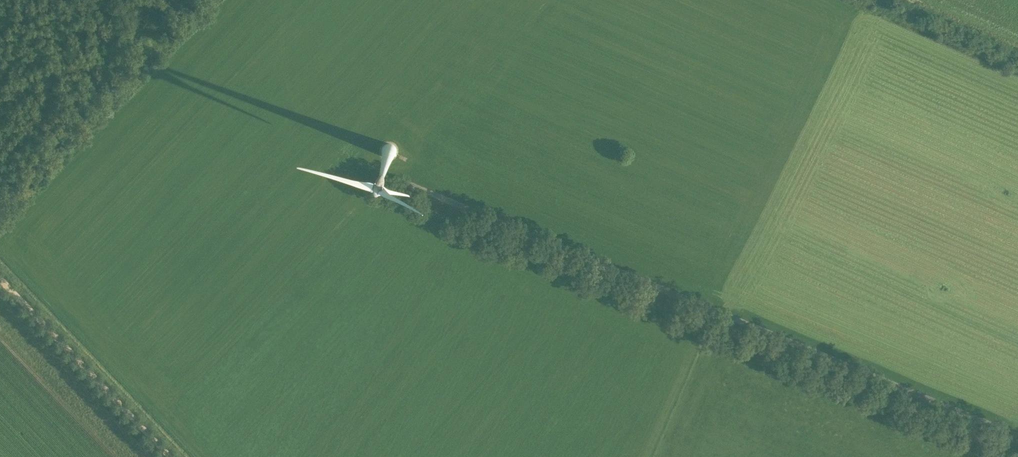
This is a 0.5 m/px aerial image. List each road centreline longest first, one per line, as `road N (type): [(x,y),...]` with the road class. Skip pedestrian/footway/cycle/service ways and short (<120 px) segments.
road 1 (track): [(0,278),(172,456)]

